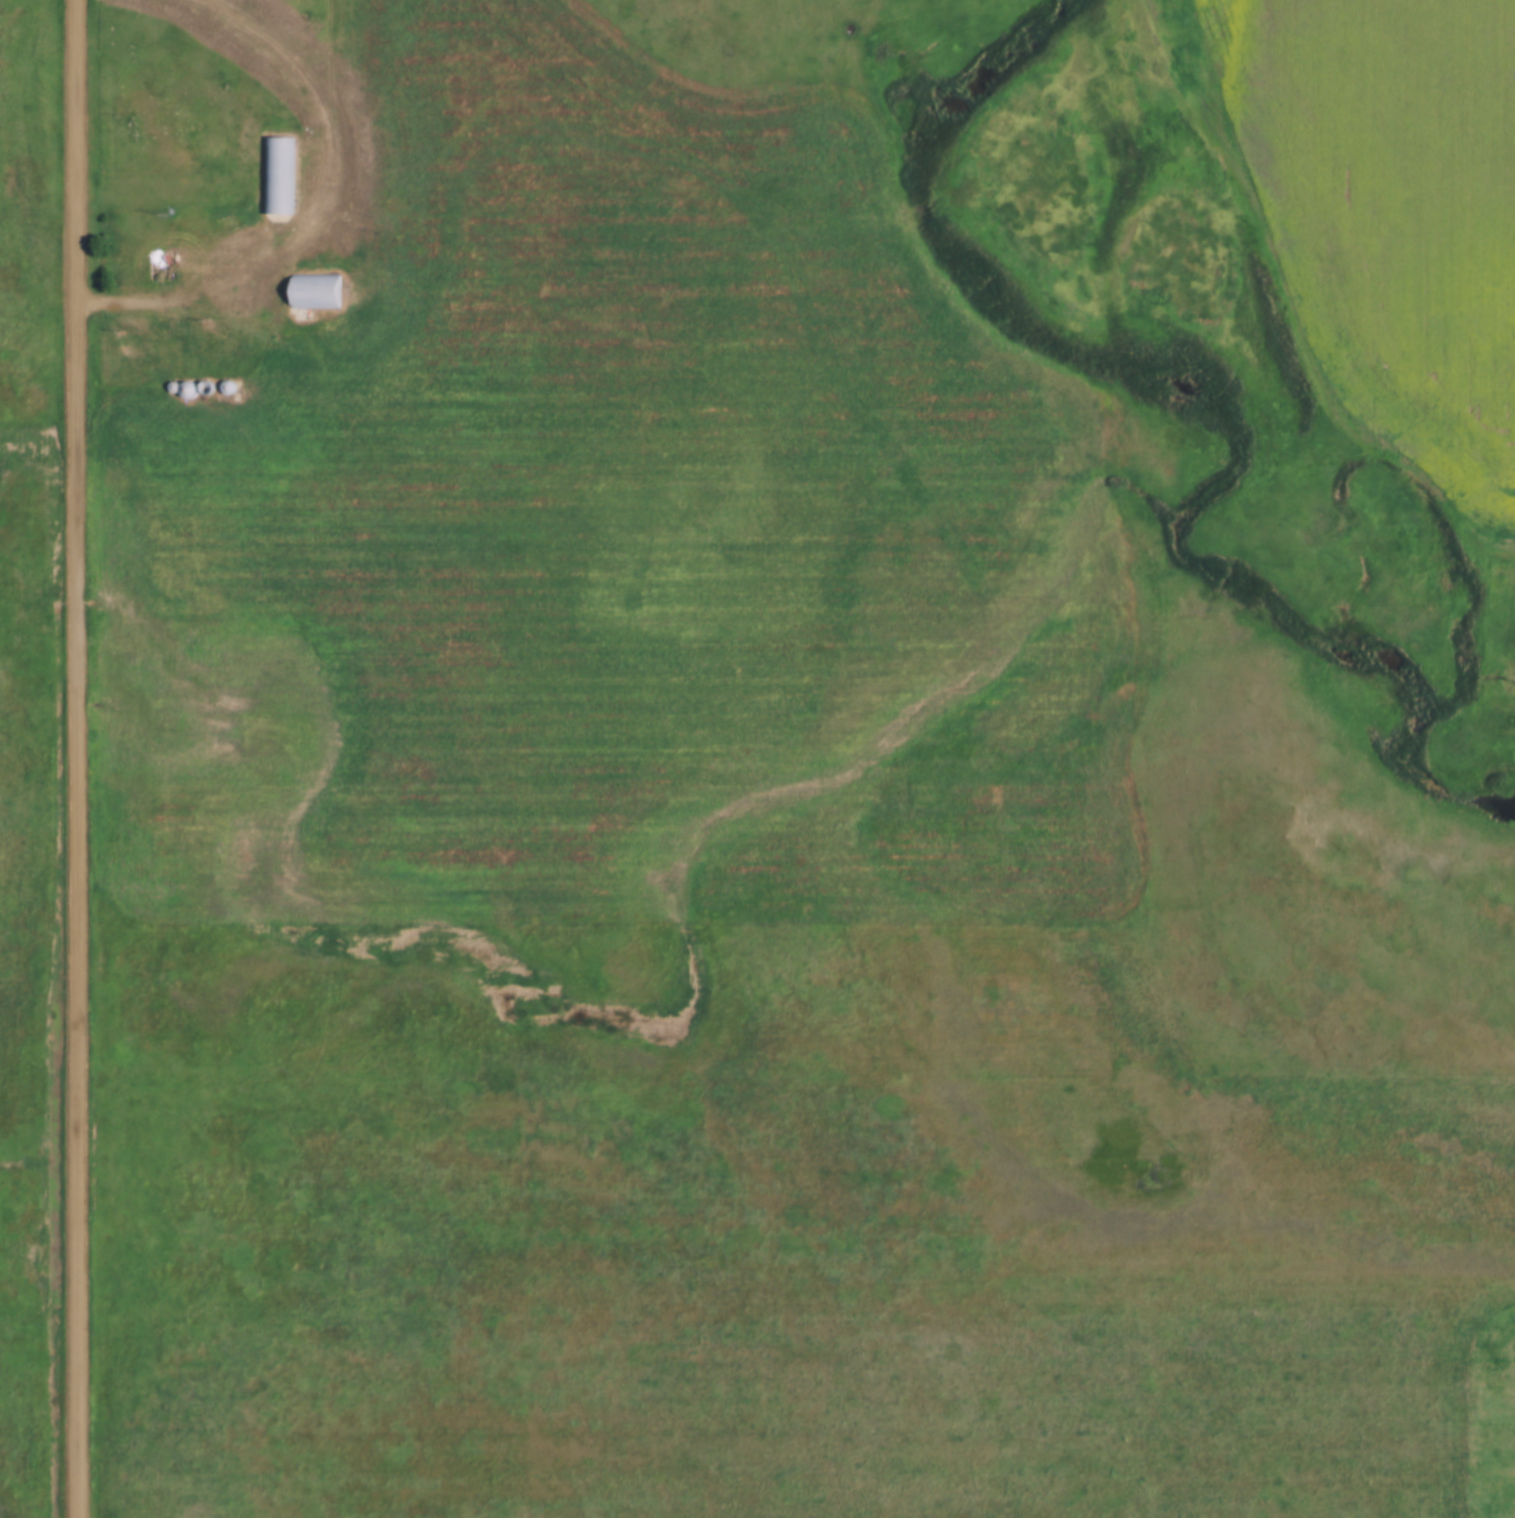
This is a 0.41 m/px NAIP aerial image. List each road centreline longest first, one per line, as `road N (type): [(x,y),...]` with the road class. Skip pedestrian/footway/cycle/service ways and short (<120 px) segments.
road 1 (residential): [(78,0),(77,1517)]

